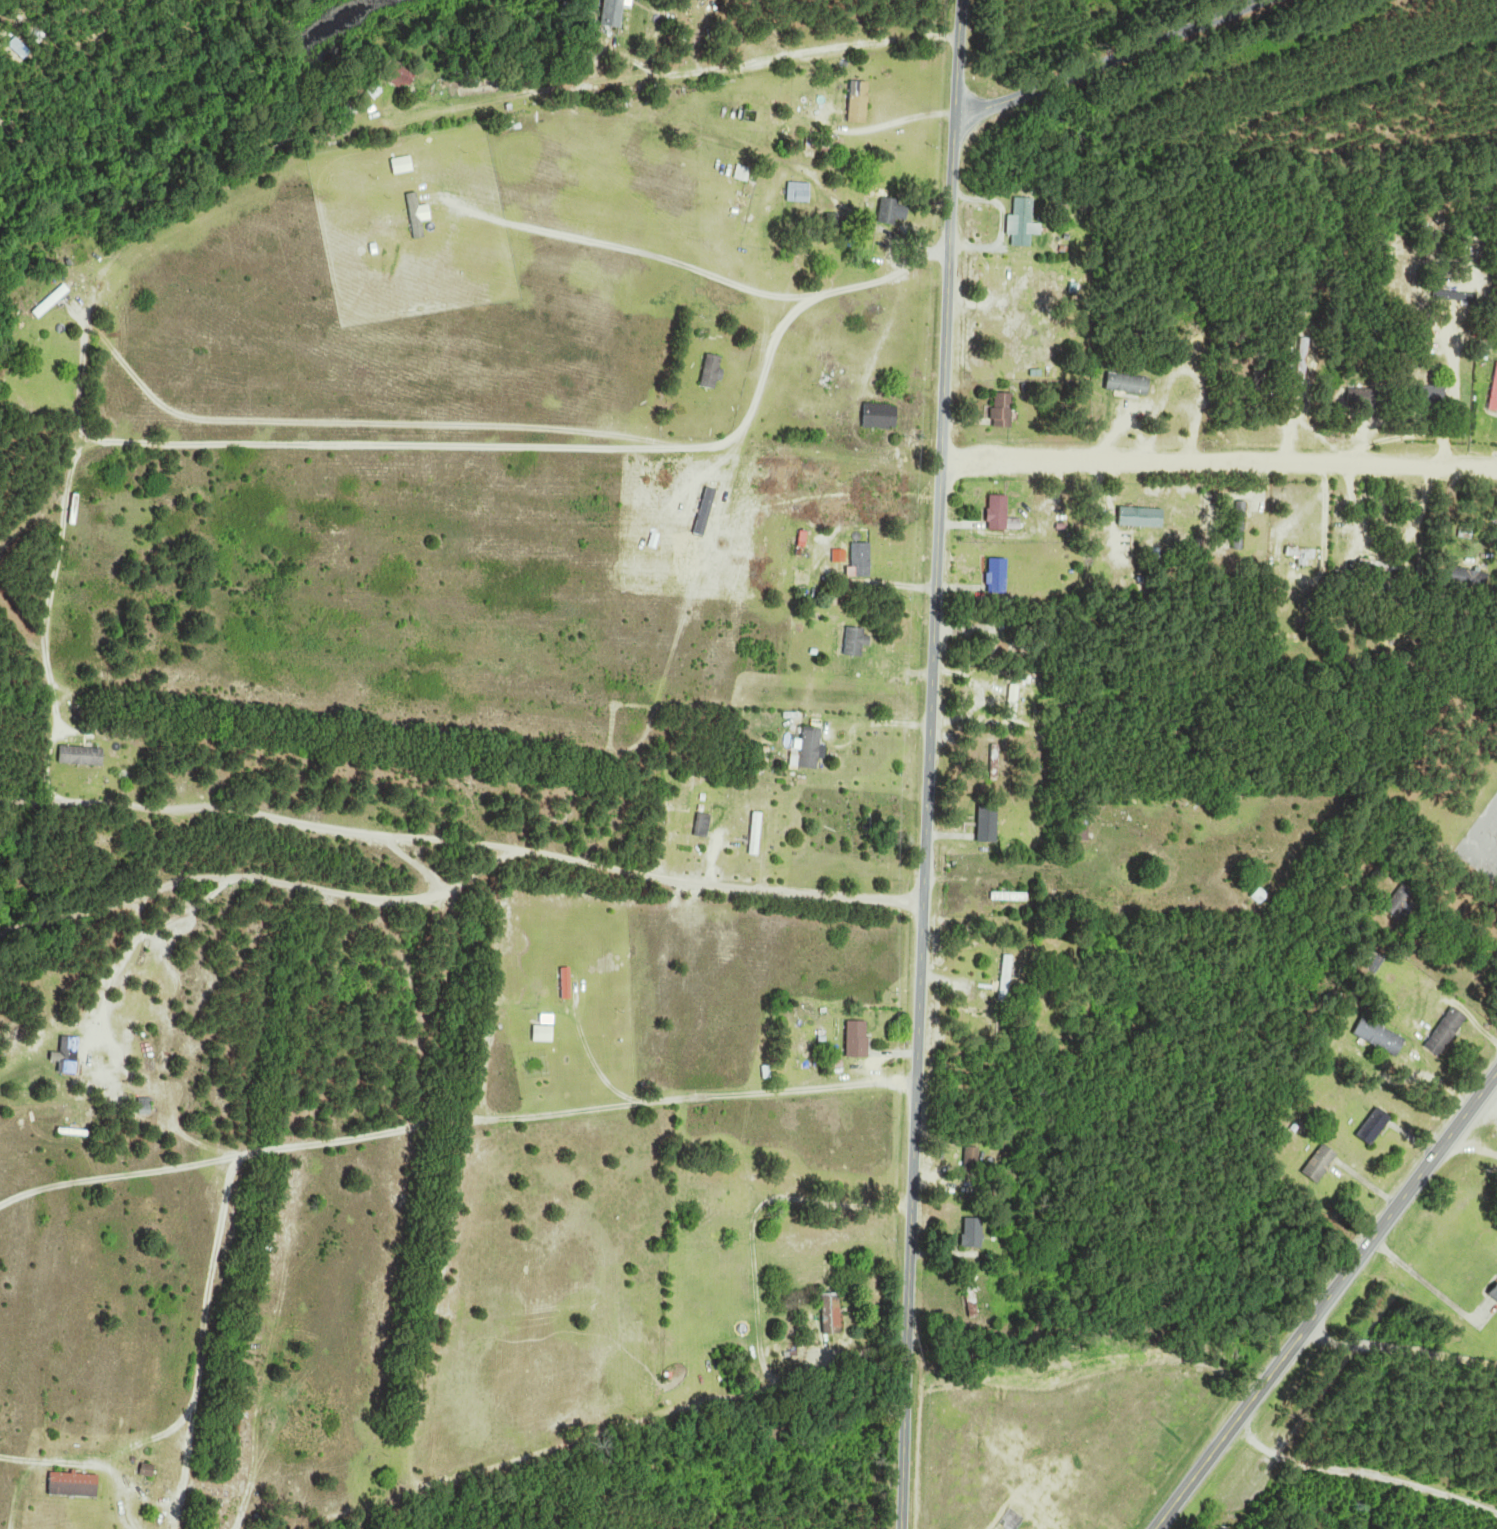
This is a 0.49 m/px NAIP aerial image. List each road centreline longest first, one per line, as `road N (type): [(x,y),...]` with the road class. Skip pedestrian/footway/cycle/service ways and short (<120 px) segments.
road 1 (residential): [(903,1528),(918,953),(962,0)]
road 2 (residential): [(0,802),(217,815),(512,851),(581,866),(619,890),(680,898),(844,871),(924,873)]
road 3 (trunk): [(1155,1528),(1496,1073)]
road 4 (residential): [(941,456),(1496,463)]
road 5 (residential): [(512,851),(433,896),(339,899),(192,885),(0,941)]
road 6 (residential): [(954,116),(1260,0)]
road 7 (residential): [(1304,1331),(1496,1365)]

